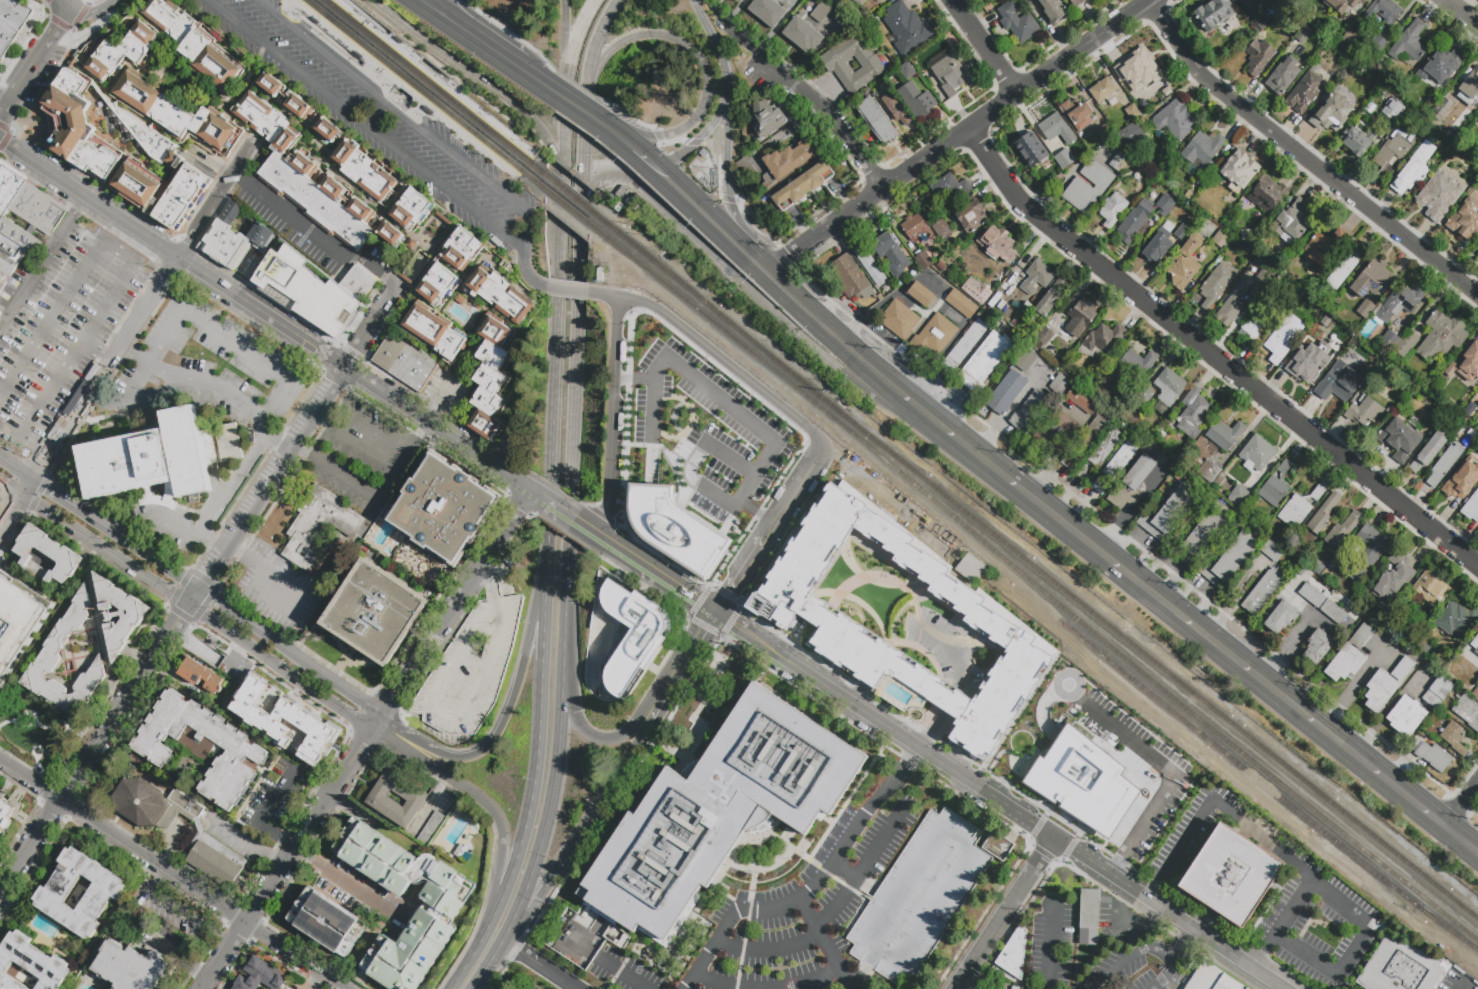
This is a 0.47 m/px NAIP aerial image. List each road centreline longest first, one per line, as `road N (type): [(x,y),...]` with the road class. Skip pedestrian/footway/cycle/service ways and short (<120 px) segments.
road 1 (trunk): [(518,915),(546,834),(562,727),(584,198)]
road 2 (residential): [(970,128),(1025,203),(1477,566)]
road 3 (primary): [(1444,826),(987,462)]
road 4 (trunk): [(584,198),(601,174),(628,176),(821,357),(987,462)]
road 5 (trunk): [(564,93),(543,591)]
road 6 (residential): [(766,273),(1152,0)]
road 7 (tertiary): [(380,714),(0,460)]
road 8 (tertiary): [(0,481),(371,728)]
road 9 (residential): [(1149,2),(1213,86),(1477,295)]
road 10 (tertiary): [(0,140),(348,367)]
road 11 (residential): [(0,762),(342,988)]
road 12 (residential): [(199,591),(0,894)]
road 13 (trunk): [(543,591),(535,787),(496,907)]
road 14 (trunk): [(588,91),(602,60),(634,38),(682,42),(705,68),(708,101),(690,128),(658,137),(598,122)]
road 15 (residential): [(371,728),(201,988)]
road 16 (trunk): [(543,591),(510,707),(481,753),(457,759),(435,752),(380,714)]
road 17 (residential): [(588,293),(634,300),(669,318),(810,430),(820,451)]
road 18 (trunk): [(372,0),(529,116),(551,145),(560,190)]
road 19 (tertiary): [(1056,838),(1283,988)]
road 20 (residential): [(177,256),(32,480)]
road 21 (trunk): [(371,728),(496,812),(504,830),(496,907)]
road 22 (residential): [(604,517),(617,297)]
road 23 (residential): [(229,545),(348,367)]
road 24 (trunk): [(584,198),(591,64),(621,0)]
road 25 (tertiary): [(779,656),(941,762)]
road 26 (residential): [(481,572),(371,728)]
road 27 (residential): [(1056,838),(956,988)]
road 28 (trunk): [(751,259),(730,200),(729,86)]
road 29 (residential): [(765,72),(819,104),(885,188)]
road 30 (primary): [(887,383),(766,273)]
road 31 (tertiary): [(597,535),(717,613)]
road 32 (residential): [(253,138),(177,256)]
road 33 (trunk): [(518,915),(600,802)]
road 34 (primary): [(751,259),(656,168)]
road 35 (primary): [(987,462),(887,383)]
road 36 (trunk): [(648,716),(620,738),(600,739),(580,723),(564,681)]
road 37 (tertiary): [(648,716),(717,613)]

